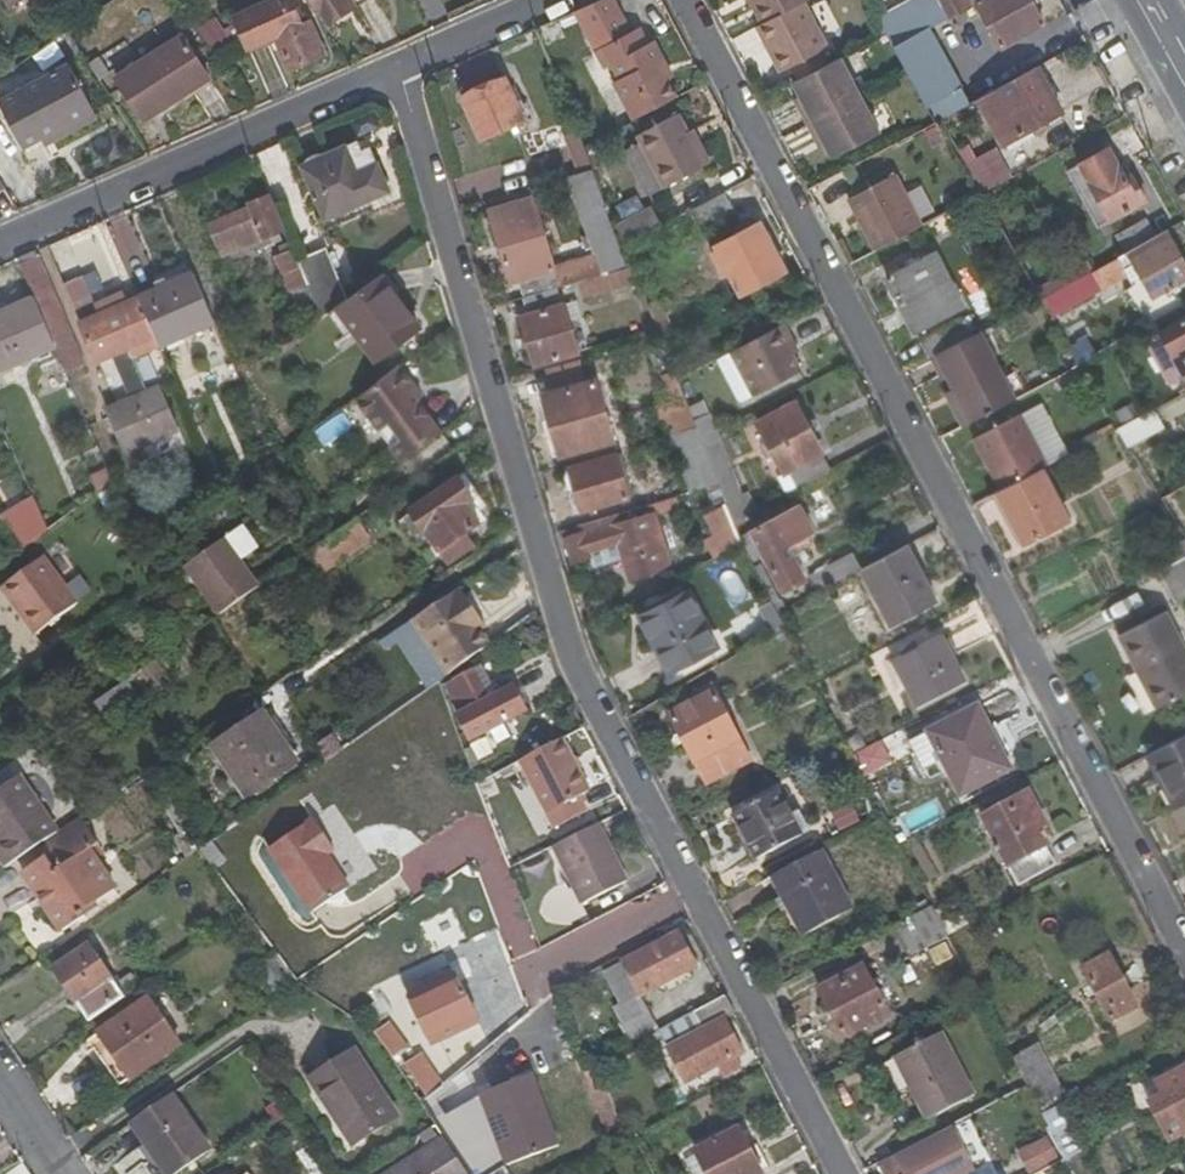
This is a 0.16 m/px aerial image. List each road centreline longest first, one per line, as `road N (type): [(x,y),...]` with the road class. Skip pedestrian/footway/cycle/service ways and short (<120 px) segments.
road 1 (residential): [(842,1173),(572,660),(399,68)]
road 2 (residential): [(1184,950),(689,0)]
road 3 (residential): [(0,242),(399,68)]
road 4 (residential): [(399,68),(553,0)]

